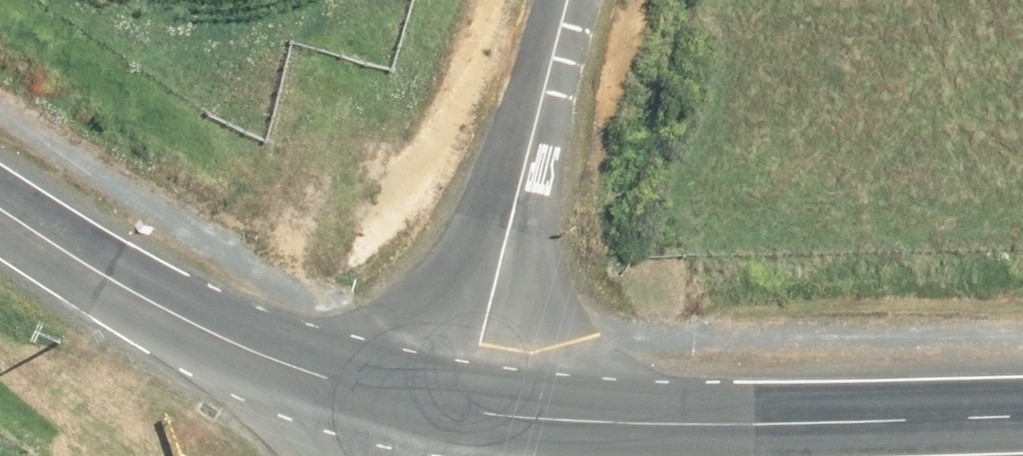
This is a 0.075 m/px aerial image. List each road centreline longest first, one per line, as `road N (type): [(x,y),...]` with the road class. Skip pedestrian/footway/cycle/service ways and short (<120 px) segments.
road 1 (unclassified): [(438,411),(677,427),(1022,420)]
road 2 (unclassified): [(0,211),(235,343),(438,411)]
road 3 (unclassified): [(570,0),(438,411)]

